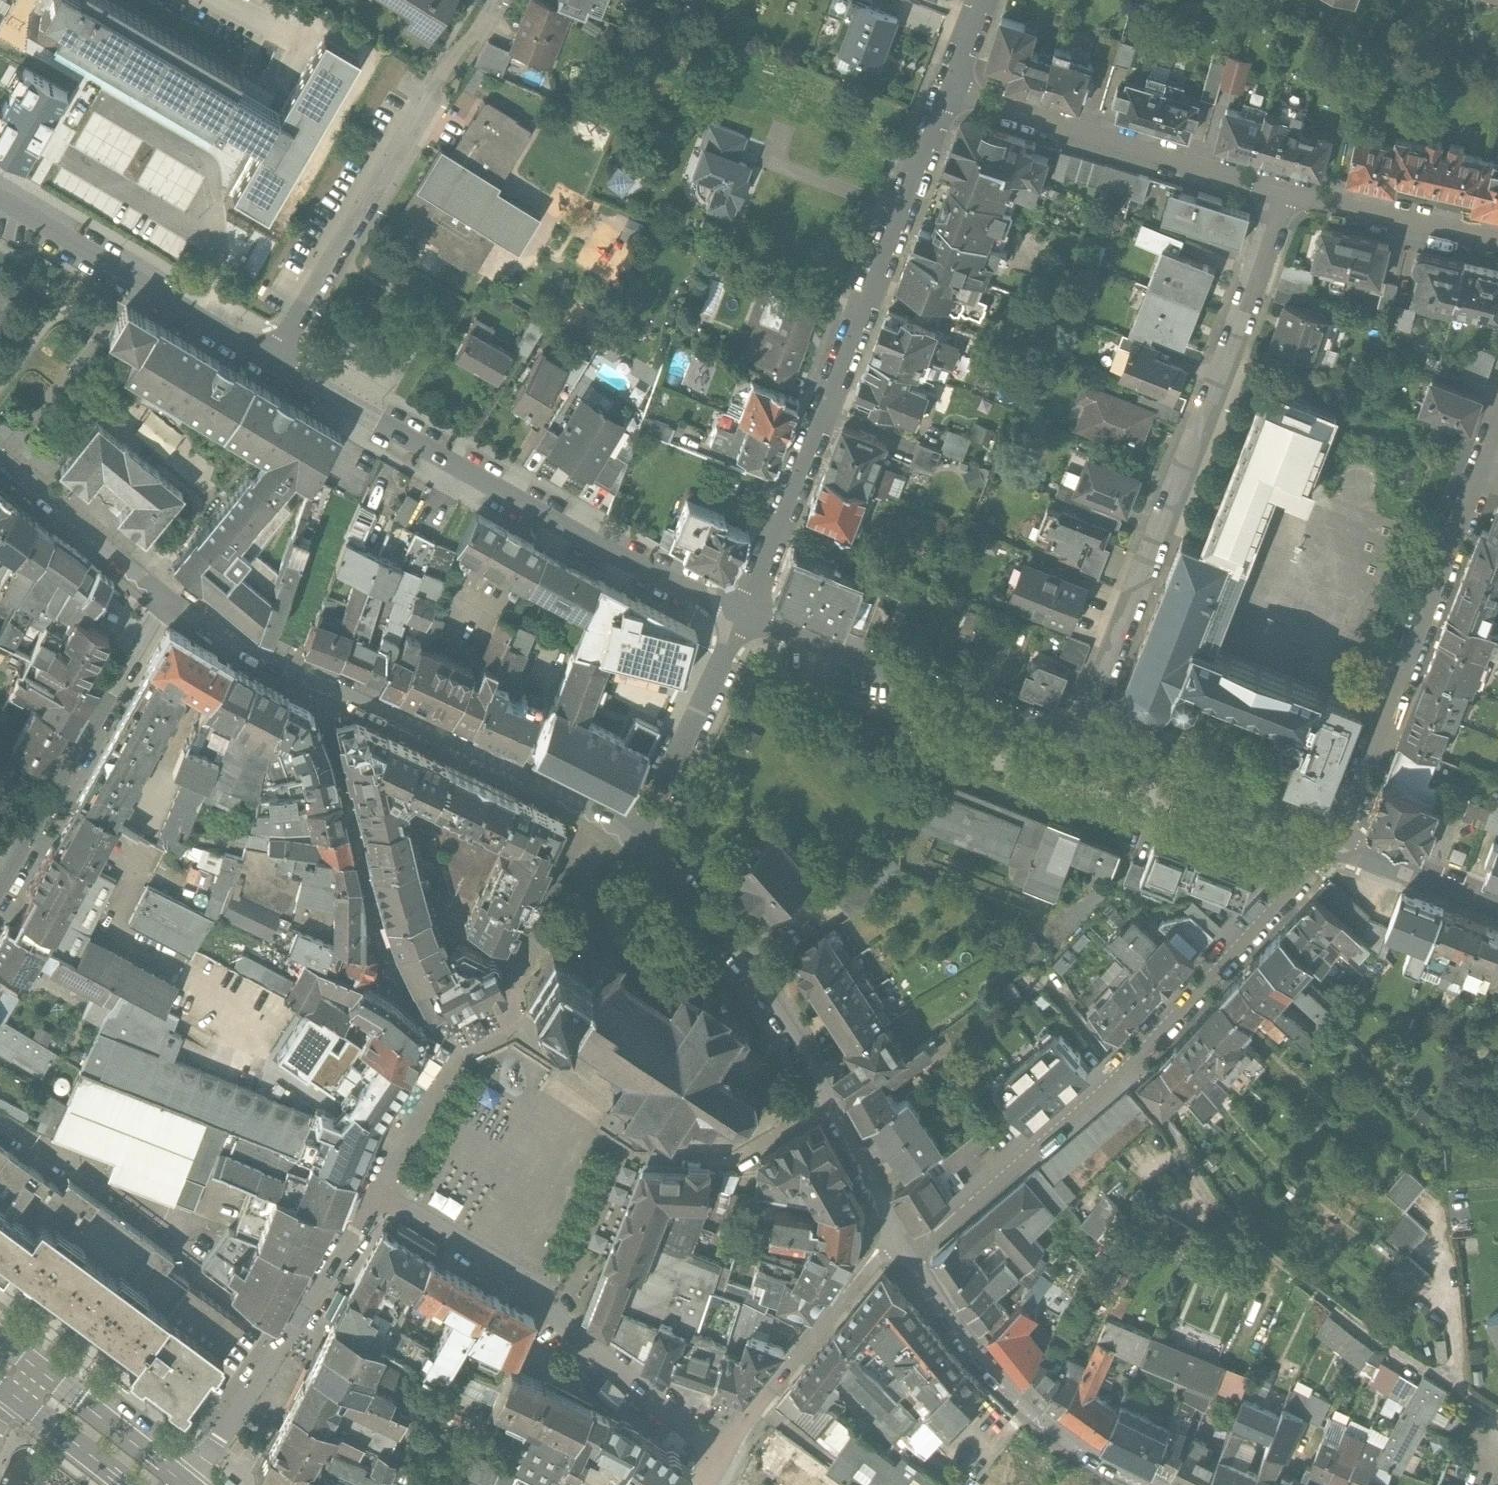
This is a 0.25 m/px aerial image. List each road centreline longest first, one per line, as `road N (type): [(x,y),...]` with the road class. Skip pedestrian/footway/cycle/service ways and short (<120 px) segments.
road 1 (residential): [(906,1249),(943,1226),(1120,1071),(1332,840)]
road 2 (residential): [(1284,196),(1073,744)]
road 3 (residential): [(950,92),(744,614)]
road 4 (residential): [(744,614),(562,523),(273,359)]
road 5 (residential): [(628,832),(249,646),(165,597)]
road 6 (residential): [(906,1249),(772,1001),(628,832)]
road 7 (residential): [(1332,840),(1497,428)]
road 8 (residential): [(720,1457),(578,1331),(373,1196)]
road 9 (residential): [(1161,1484),(1084,1450),(957,1328),(906,1249)]
road 10 (residential): [(1073,744),(744,614)]
road 11 (residential): [(1284,196),(950,92)]
road 12 (residential): [(373,1196),(289,1347),(189,1484)]
road 13 (residential): [(0,891),(165,597)]
road 14 (residential): [(273,359),(445,76)]
road 15 (residential): [(273,359),(0,198)]
road 16 (residential): [(720,1457),(863,1276),(906,1249)]
road 17 (residential): [(1332,840),(1073,744)]
road 18 (residential): [(744,614),(628,832)]
road 19 (residential): [(1497,245),(1284,196)]
road 20 (residential): [(165,597),(0,456)]
road 21 (primary): [(166,1484),(24,1374)]
road 22 (residential): [(1497,906),(1332,840)]
road 23 (residential): [(373,1196),(445,1059)]
road 24 (primary): [(10,1393),(125,1484)]

